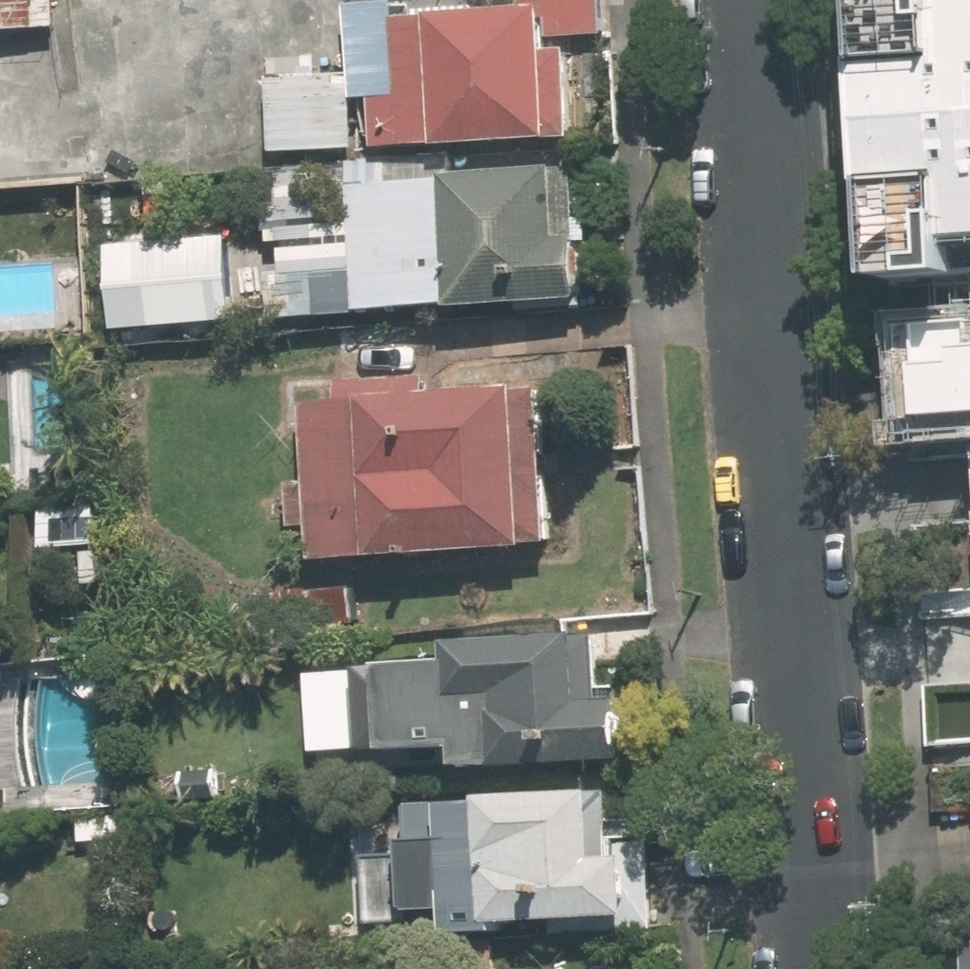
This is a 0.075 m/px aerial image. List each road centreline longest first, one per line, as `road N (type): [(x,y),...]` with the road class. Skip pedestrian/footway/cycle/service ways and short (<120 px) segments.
road 1 (residential): [(819,968),(749,0)]

